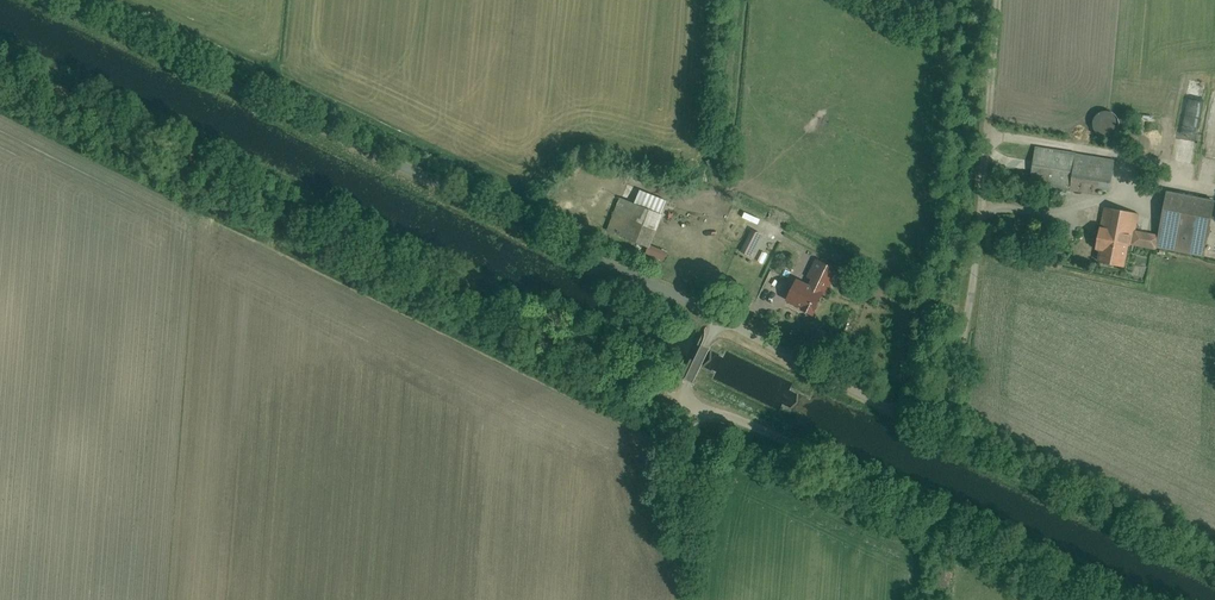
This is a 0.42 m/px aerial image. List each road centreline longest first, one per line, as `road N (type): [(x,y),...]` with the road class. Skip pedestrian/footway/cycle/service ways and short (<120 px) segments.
road 1 (track): [(681,399),(0,61)]
road 2 (unclassified): [(58,0),(719,317)]
road 3 (track): [(719,317),(940,437),(1214,570)]
road 4 (unclassified): [(1106,599),(681,399)]
road 5 (unclassified): [(681,399),(680,599)]

